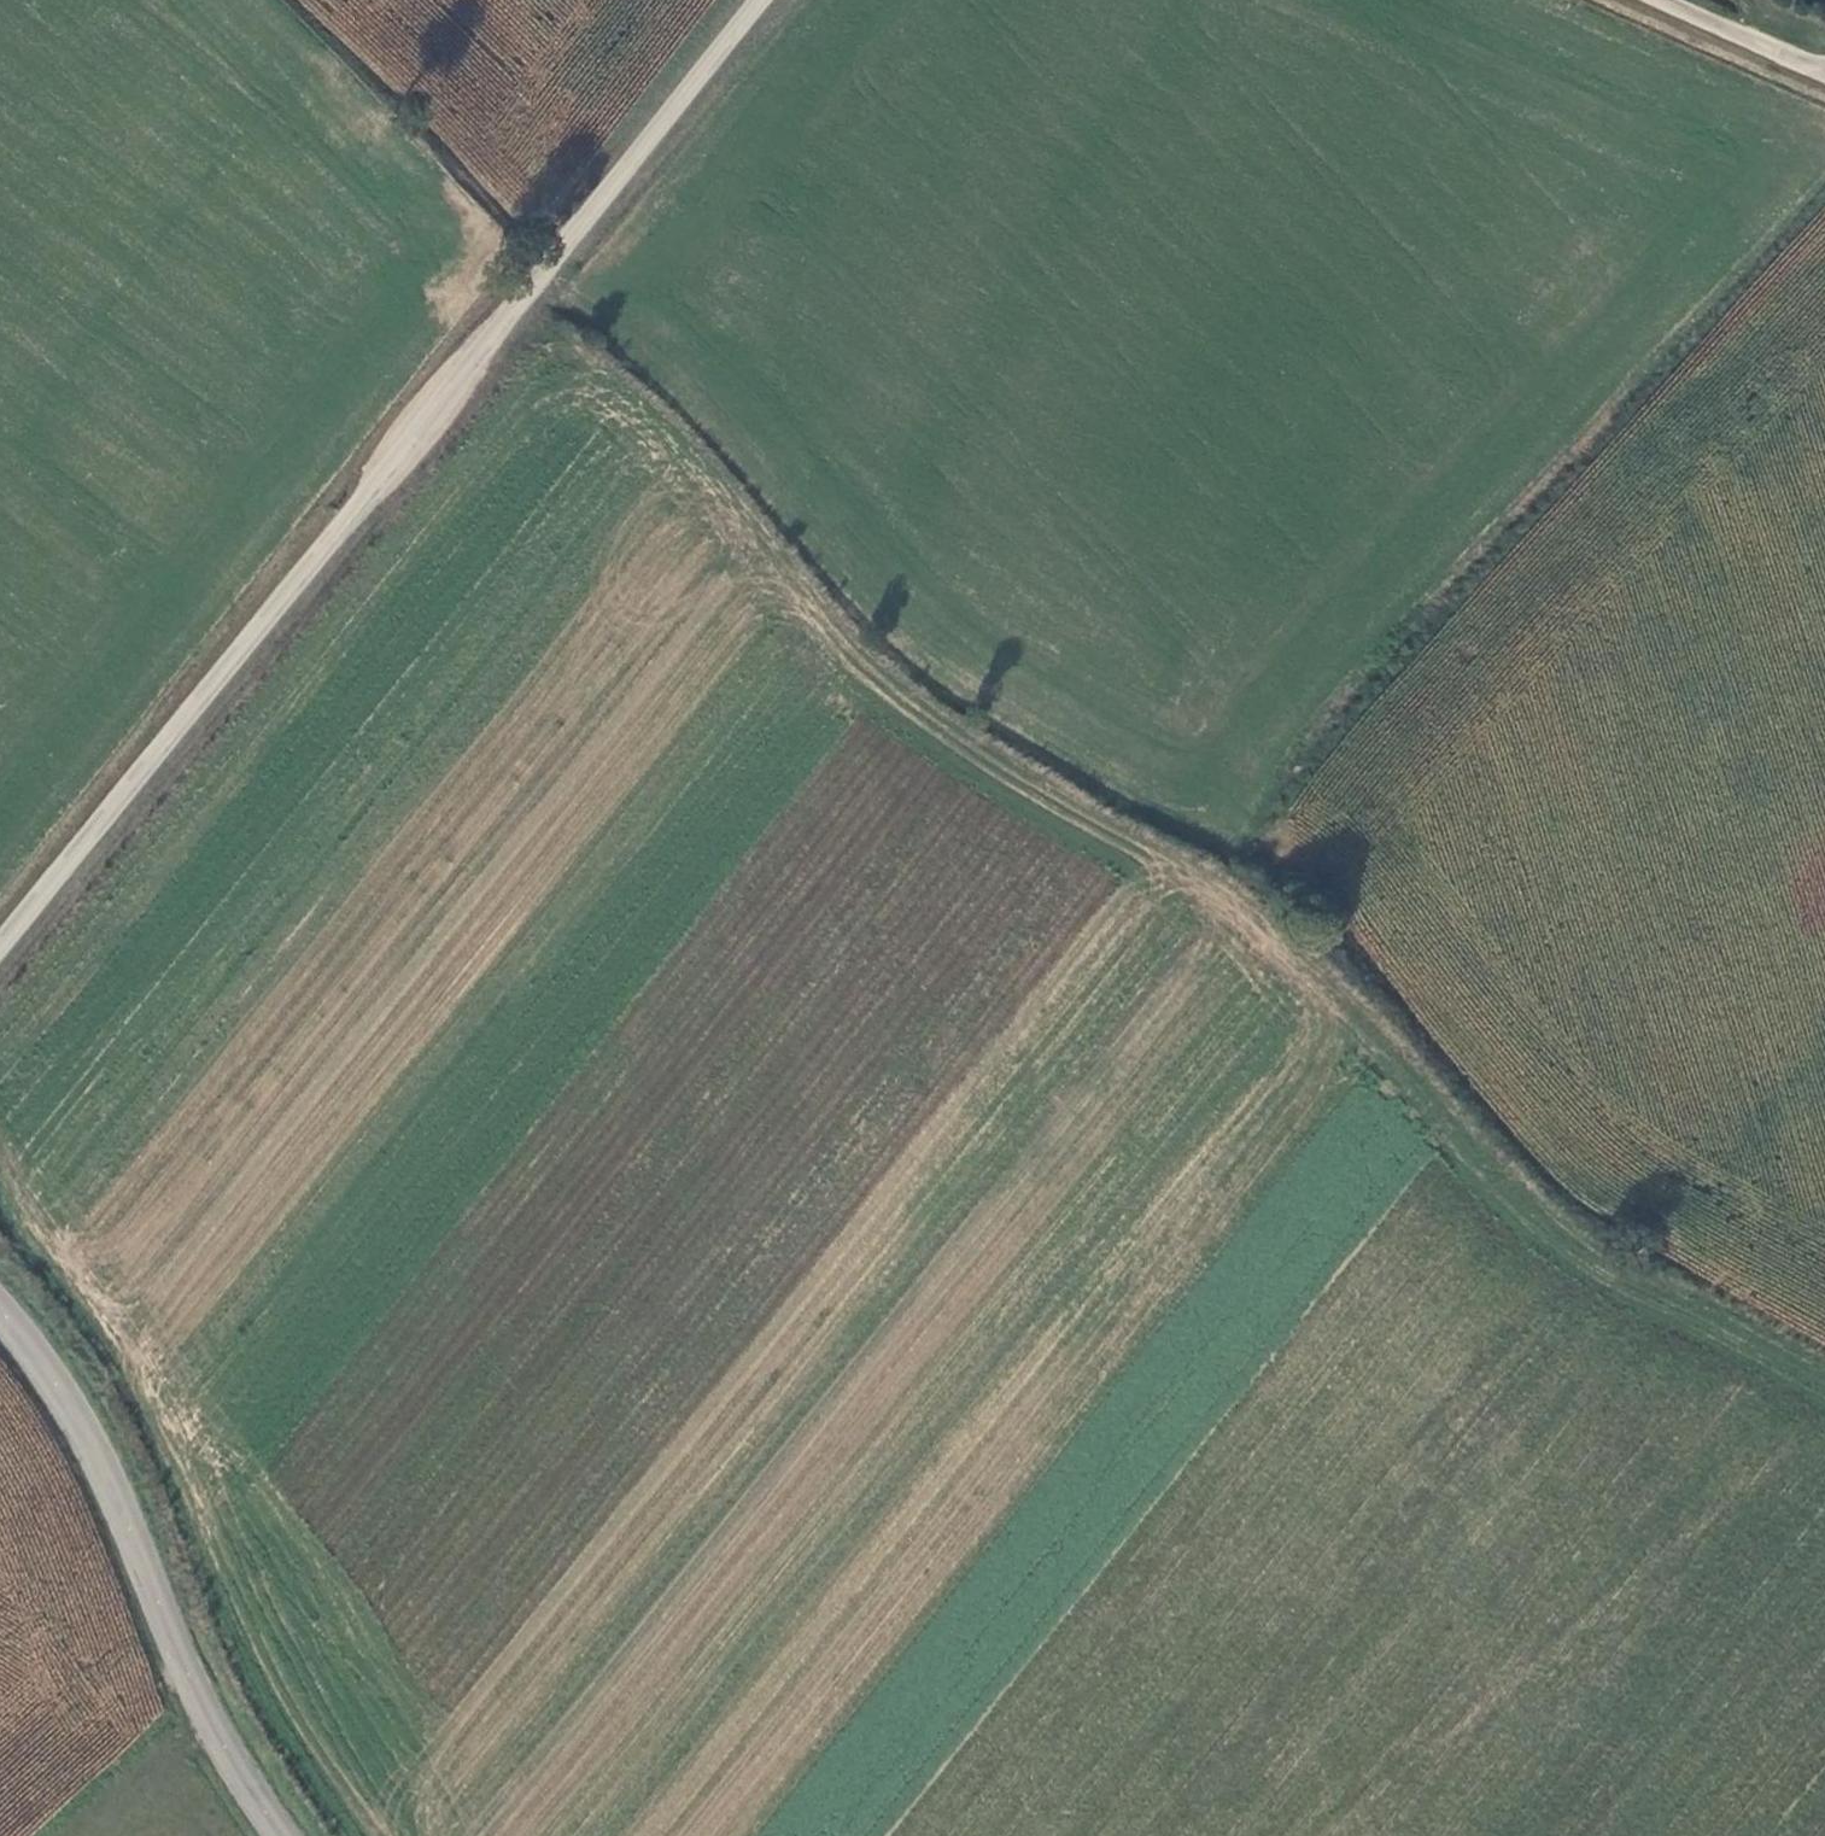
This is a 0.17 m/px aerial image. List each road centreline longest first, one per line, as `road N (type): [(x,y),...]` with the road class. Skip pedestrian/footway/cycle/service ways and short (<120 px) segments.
road 1 (unclassified): [(0,943),(759,0)]
road 2 (tertiary): [(285,1835),(266,1814),(53,1375),(0,1317)]
road 3 (unclassified): [(1679,0),(1824,62)]

